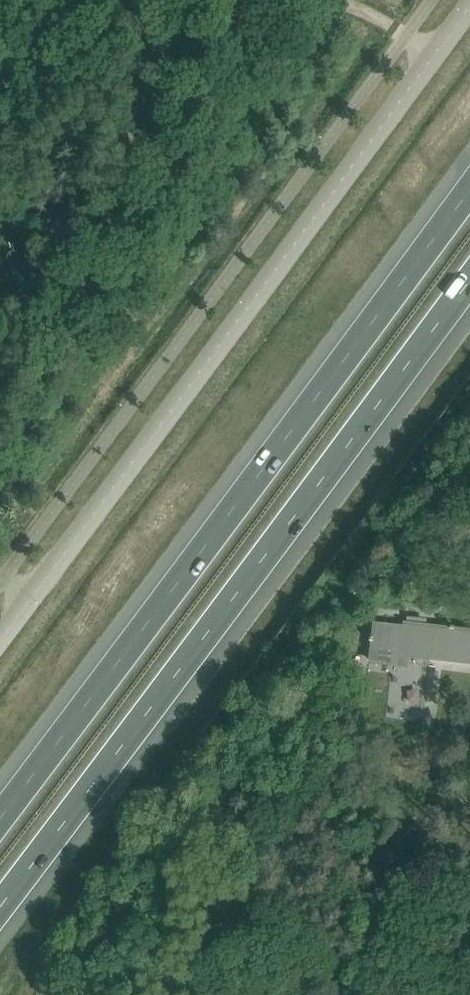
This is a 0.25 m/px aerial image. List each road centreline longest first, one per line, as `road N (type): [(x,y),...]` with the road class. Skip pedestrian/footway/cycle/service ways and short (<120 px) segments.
road 1 (unclassified): [(0,637),(469,5)]
road 2 (motorway): [(469,189),(0,816)]
road 3 (motorway): [(0,907),(469,281)]

